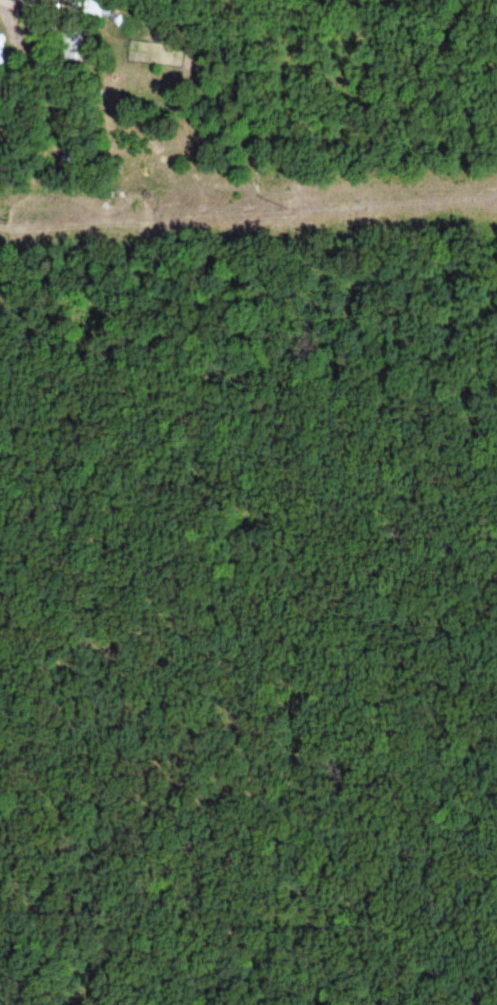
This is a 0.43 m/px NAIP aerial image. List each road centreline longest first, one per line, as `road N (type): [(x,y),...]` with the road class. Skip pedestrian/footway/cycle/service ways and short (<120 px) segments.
road 1 (track): [(0,294),(246,1004)]

